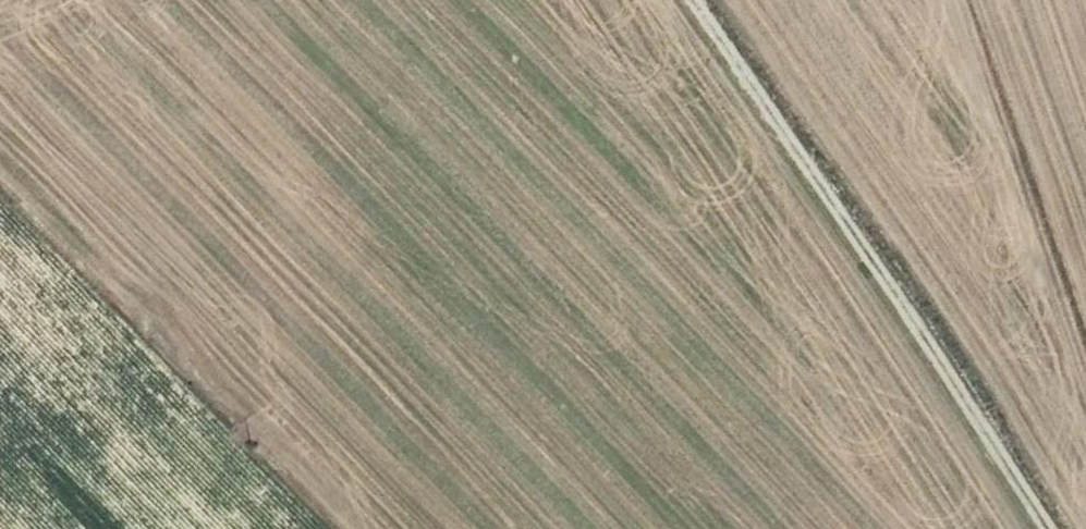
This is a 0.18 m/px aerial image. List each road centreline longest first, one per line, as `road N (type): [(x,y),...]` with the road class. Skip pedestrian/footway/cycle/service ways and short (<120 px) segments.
road 1 (track): [(1049,528),(694,0)]

